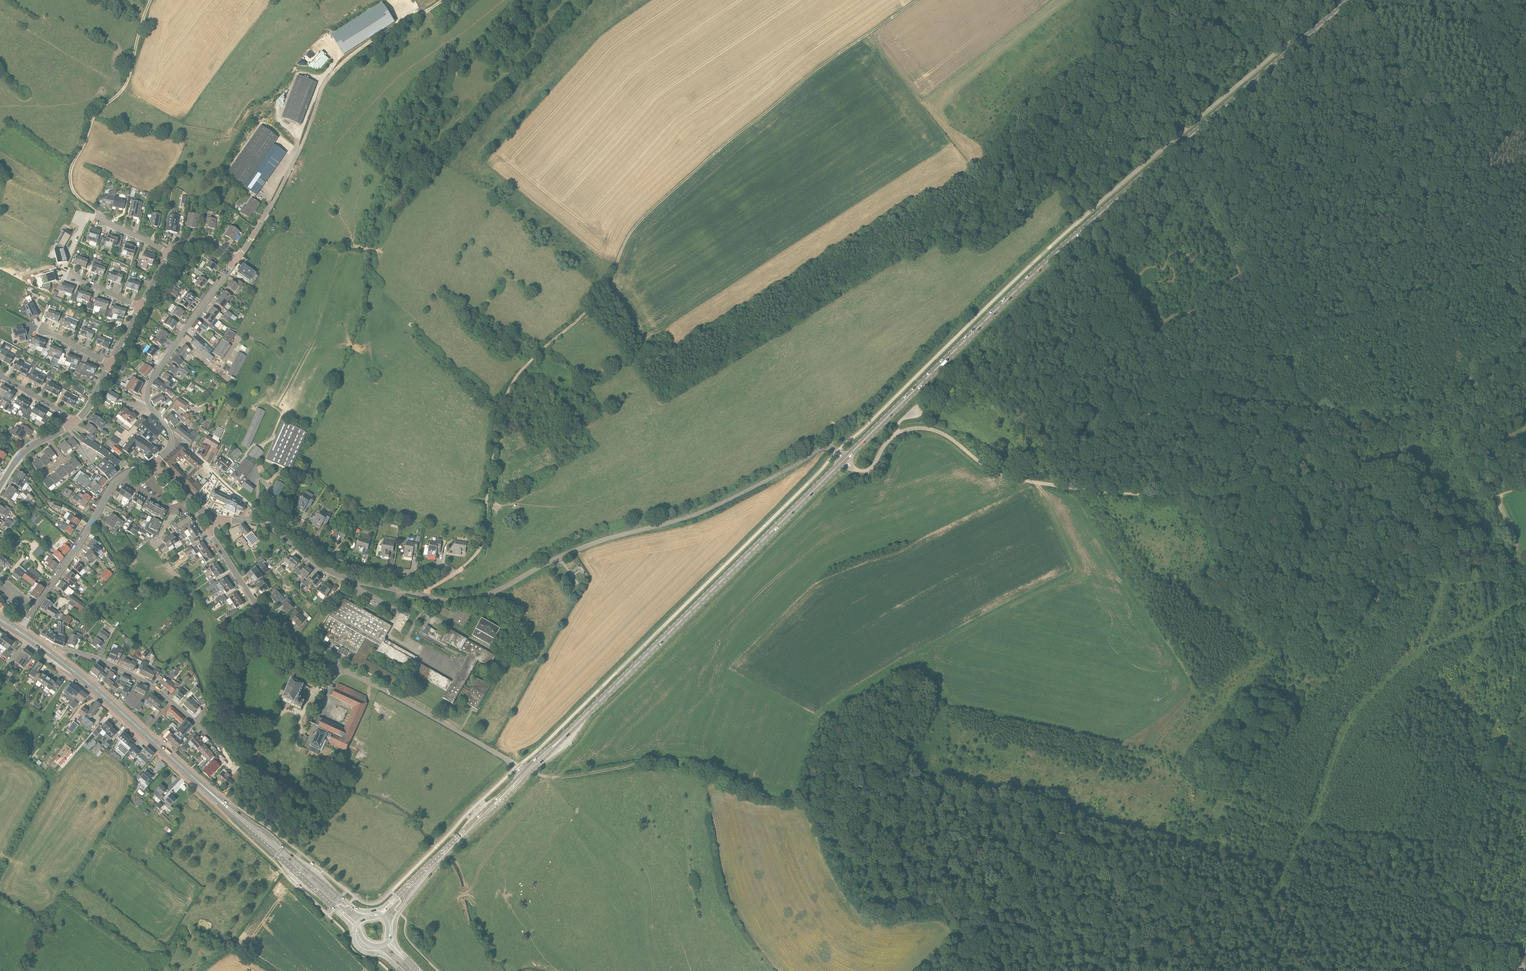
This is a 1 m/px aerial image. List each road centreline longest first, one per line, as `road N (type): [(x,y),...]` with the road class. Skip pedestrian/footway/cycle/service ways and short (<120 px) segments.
road 1 (track): [(463,566),(484,536),(500,407),(522,370),(600,294),(631,231),(810,74),(917,0)]
road 2 (primary): [(844,459),(1059,250),(1351,0)]
road 3 (track): [(1374,468),(1239,495),(1124,493),(1007,476),(921,428)]
road 4 (track): [(854,469),(605,710),(555,777)]
road 5 (track): [(941,800),(769,801),(664,762),(568,776),(522,773)]
road 6 (unclassified): [(522,773),(280,630),(210,533),(214,518)]
road 7 (primary): [(558,741),(844,459)]
road 8 (unclassified): [(479,596),(583,547),(707,509),(821,448),(844,459)]
road 9 (unclassified): [(236,260),(279,191),(330,76),(421,13)]
road 10 (track): [(1507,299),(1457,305),(1350,345),(1298,349),(1275,332),(1260,288),(1241,271)]
road 11 (track): [(97,213),(75,193),(71,170),(94,116),(127,81),(150,0)]
road 12 (primary): [(375,911),(355,908),(200,783)]
road 13 (primary): [(392,937),(398,914),(446,856),(527,777)]
road 14 (residential): [(171,436),(149,405),(149,385),(236,260)]
road 15 (residential): [(219,745),(145,680),(74,652),(56,657)]
road 16 (primary): [(200,783),(56,657)]
road 17 (track): [(1525,554),(1488,559),(1433,488),(1374,468)]
road 18 (primary): [(200,783),(337,909)]
road 19 (primary): [(522,773),(396,897)]
road 20 (residential): [(295,522),(322,551),(353,566),(453,574)]
road 21 (residential): [(267,526),(332,572),(419,594)]
road 22 (track): [(1057,0),(923,103)]
road 23 (track): [(326,675),(284,645),(246,645),(226,671),(227,713)]
road 24 (residential): [(34,608),(121,477)]
road 25 (track): [(1502,441),(1430,430),(1374,468)]
road 26 (track): [(1525,338),(1469,367),(1430,430)]
road 27 (residential): [(267,526),(171,436)]

